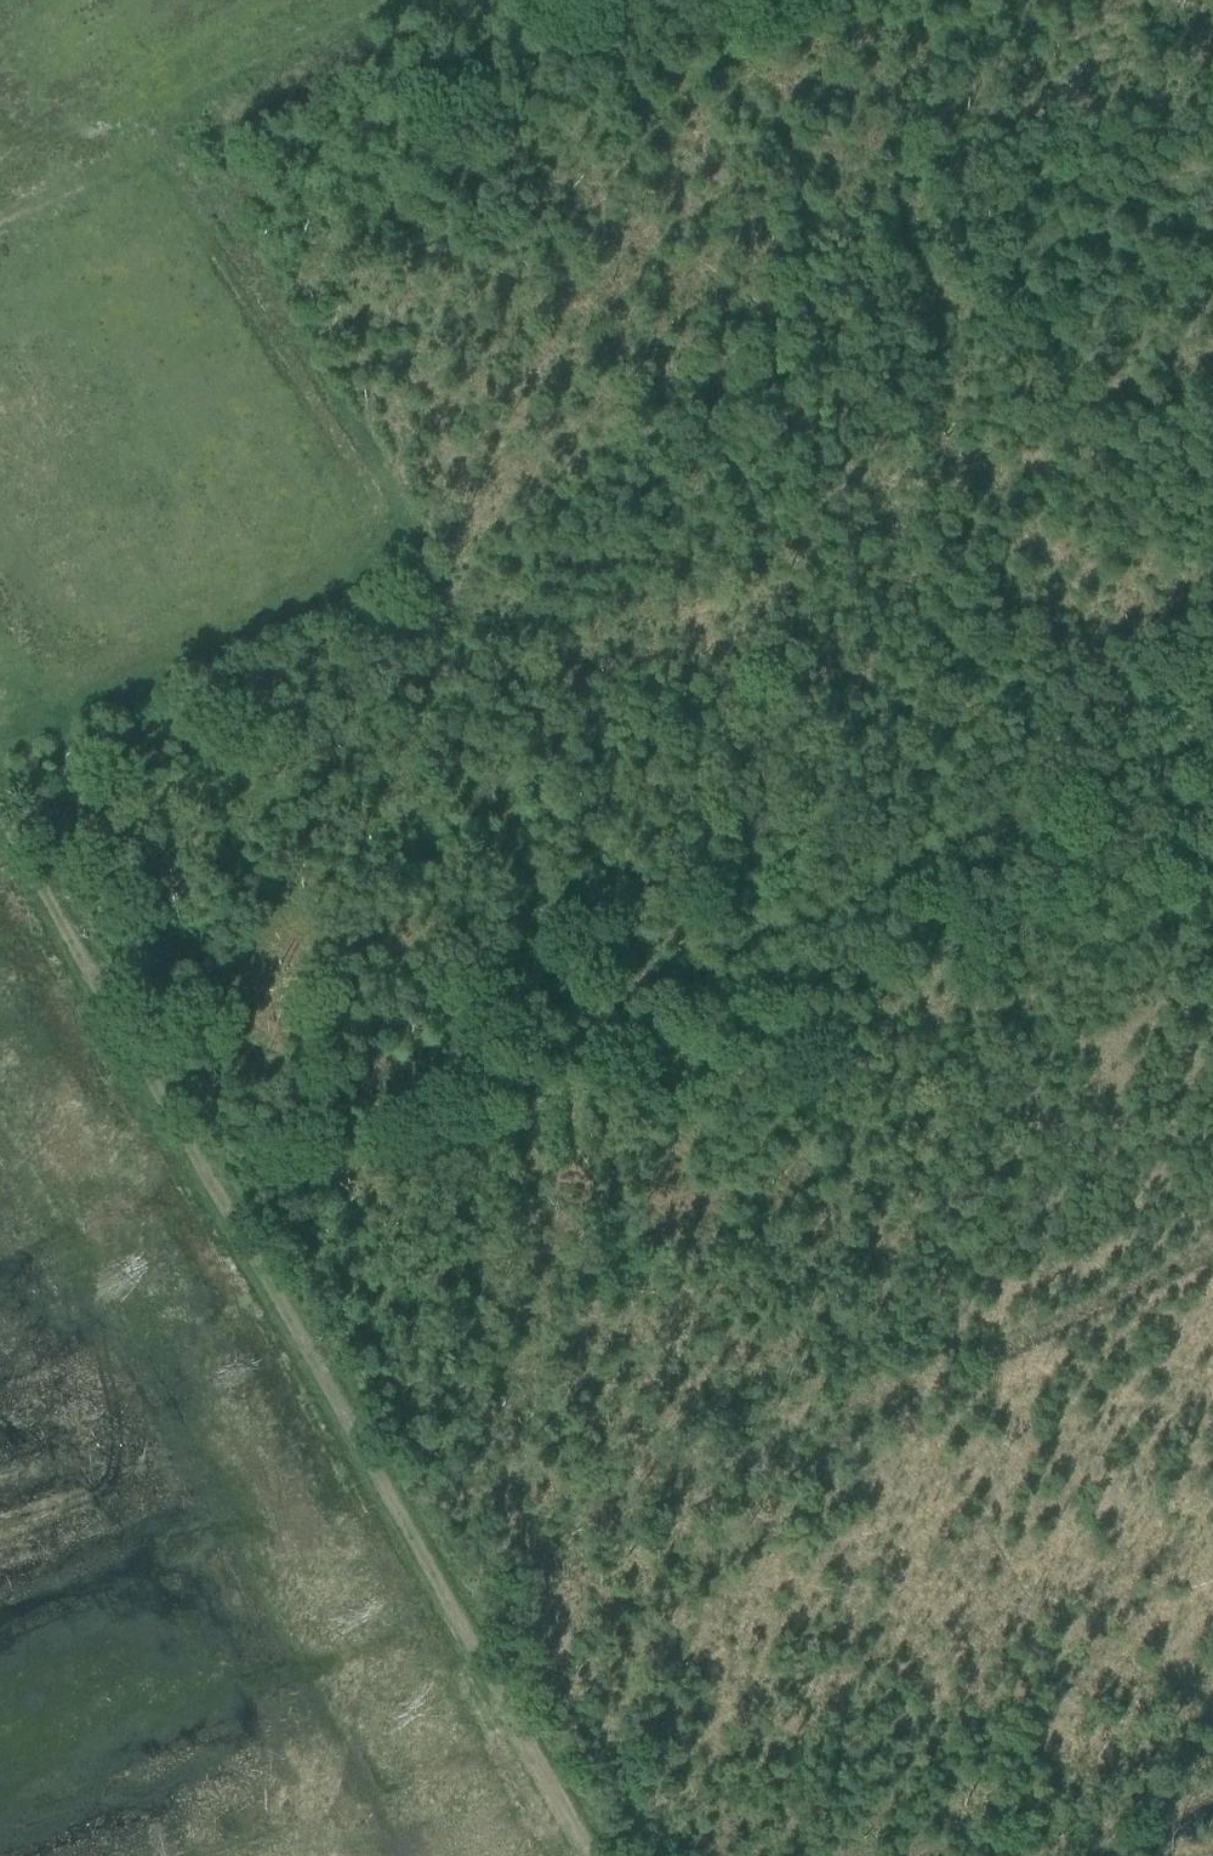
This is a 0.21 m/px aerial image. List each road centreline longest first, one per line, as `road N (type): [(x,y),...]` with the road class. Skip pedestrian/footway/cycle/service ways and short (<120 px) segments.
road 1 (track): [(598,1855),(0,818)]

